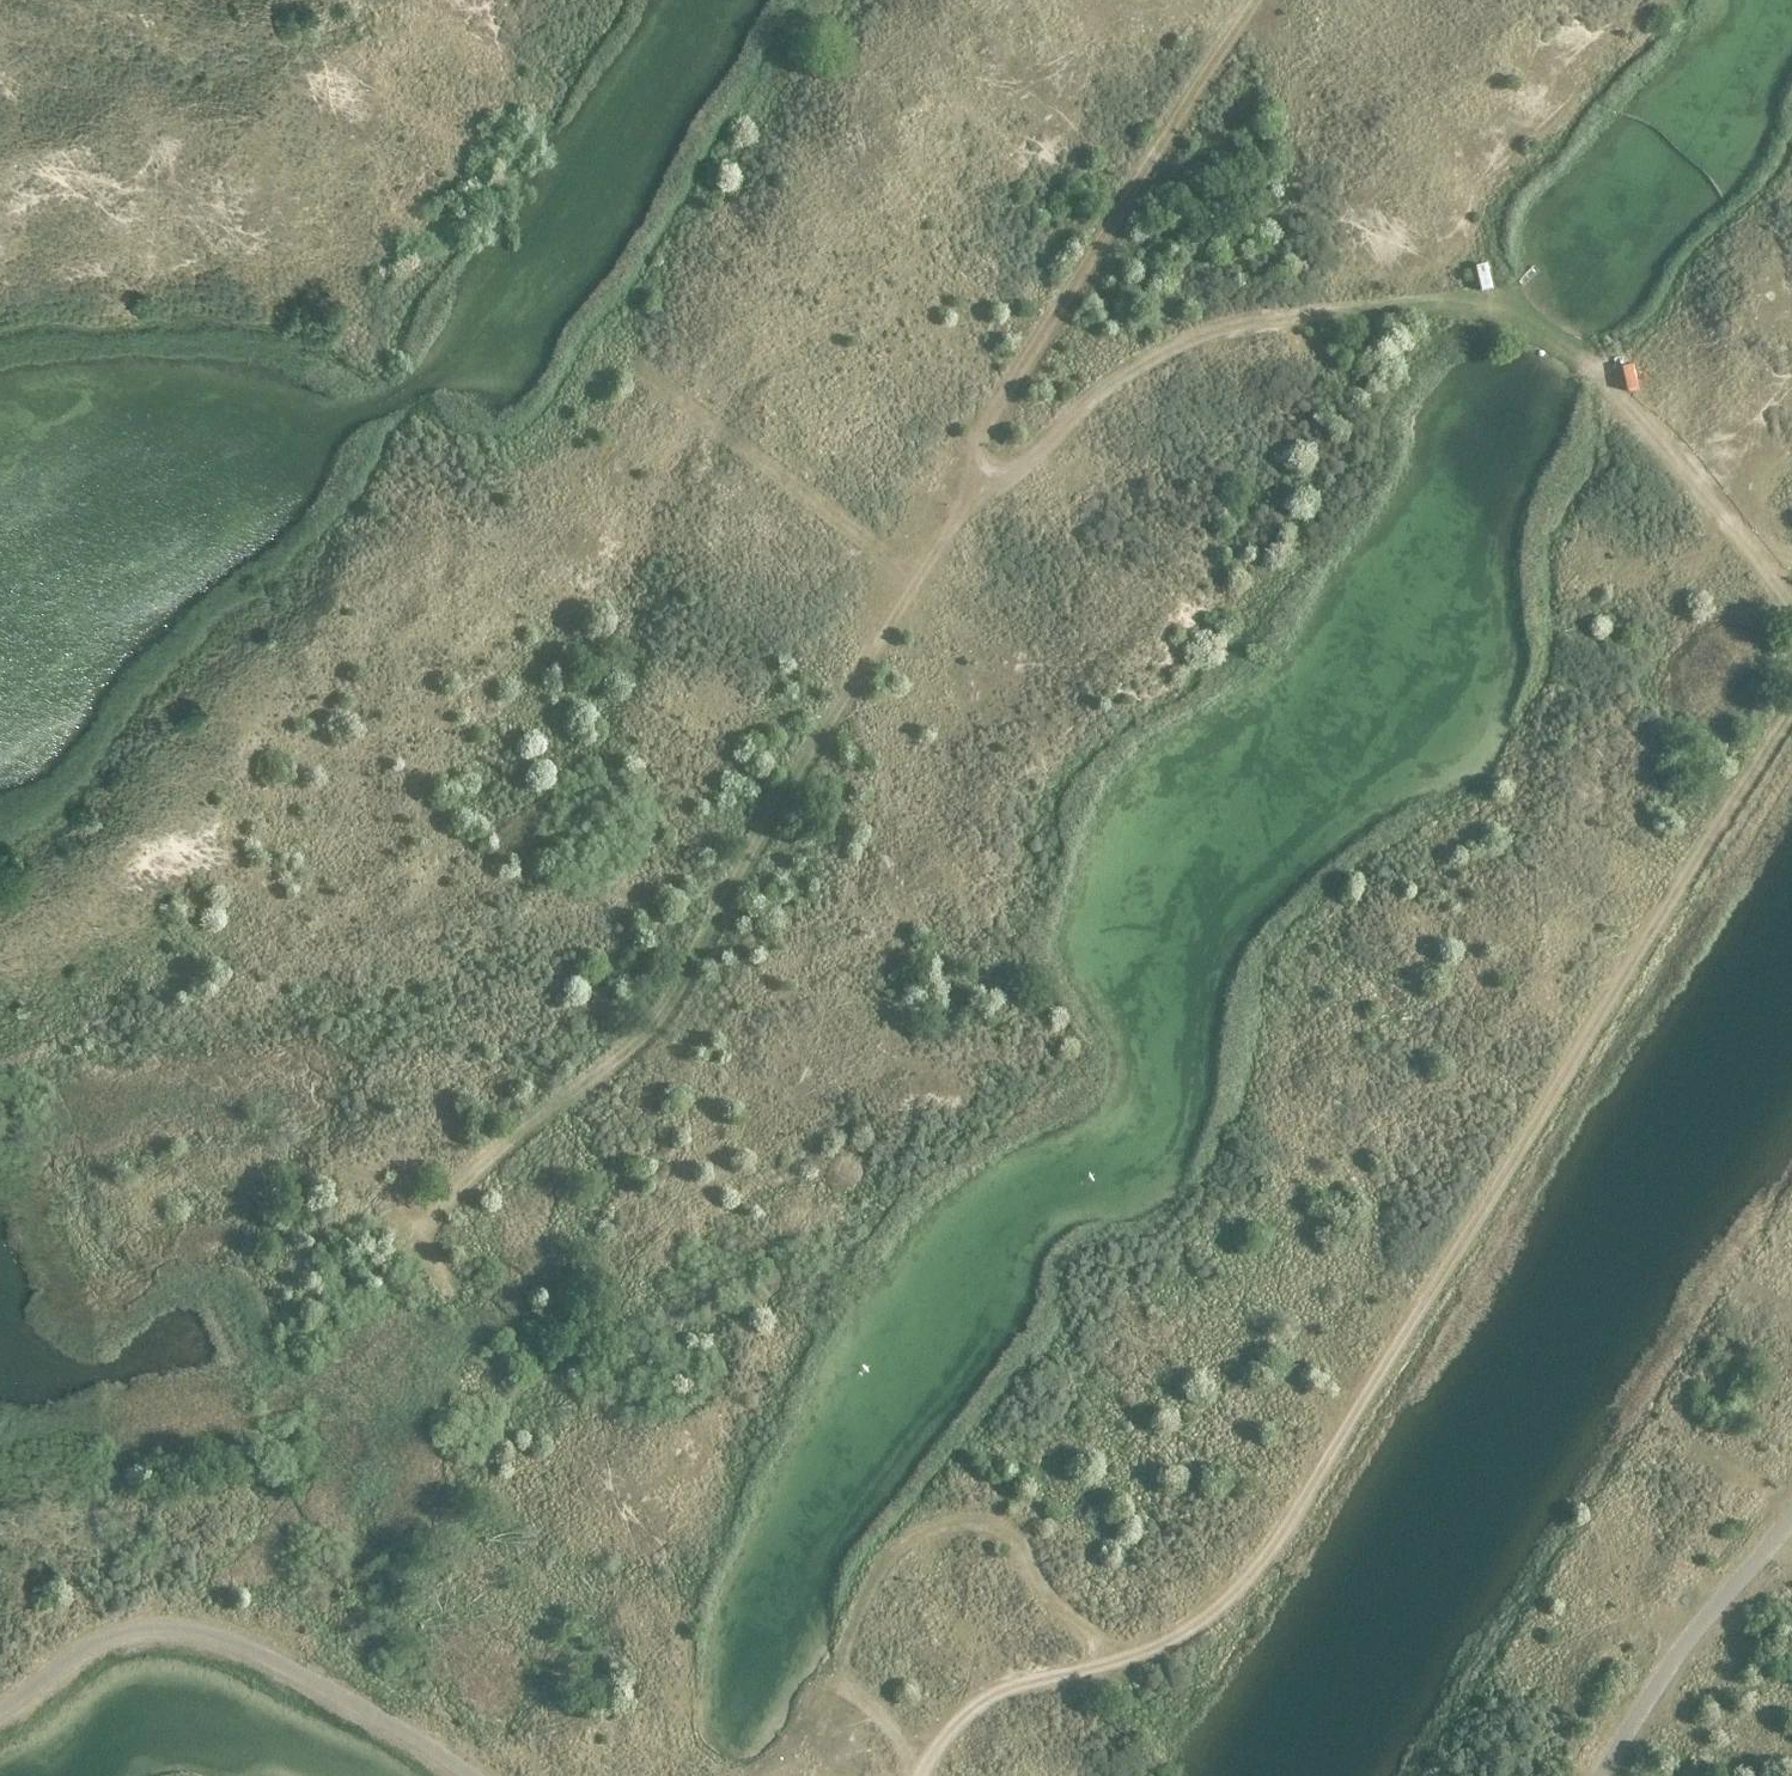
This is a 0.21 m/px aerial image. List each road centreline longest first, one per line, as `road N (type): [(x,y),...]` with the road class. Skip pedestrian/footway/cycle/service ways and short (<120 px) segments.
road 1 (track): [(471,1775),(284,1664),(166,1629),(105,1635),(0,1715)]
road 2 (track): [(1605,1775),(1791,1515)]

